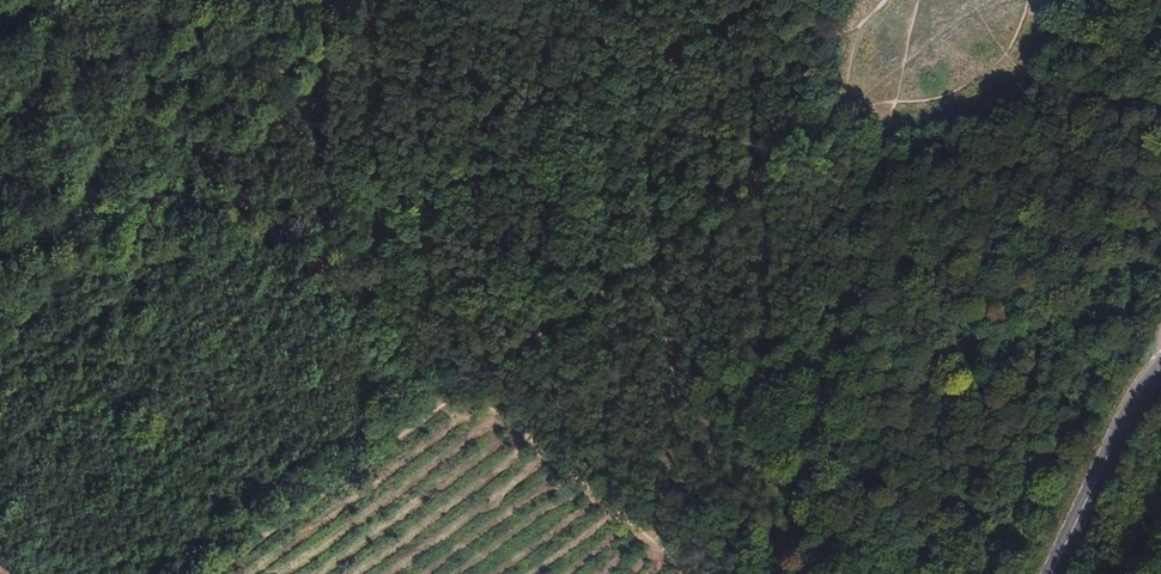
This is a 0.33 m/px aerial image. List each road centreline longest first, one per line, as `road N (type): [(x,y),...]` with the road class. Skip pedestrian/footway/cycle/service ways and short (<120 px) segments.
road 1 (track): [(779,573),(919,0)]
road 2 (track): [(604,0),(612,573)]
road 3 (track): [(850,105),(465,388)]
road 4 (track): [(465,388),(144,129)]
road 5 (track): [(465,388),(207,573)]
road 6 (track): [(693,573),(465,388)]
road 7 (track): [(840,34),(792,40),(602,95)]
road 8 (secondary): [(1049,573),(1140,392),(1160,366)]
road 9 (track): [(144,129),(0,13)]
road 10 (track): [(144,129),(0,220)]
road 11 (track): [(980,79),(932,100),(850,105)]

